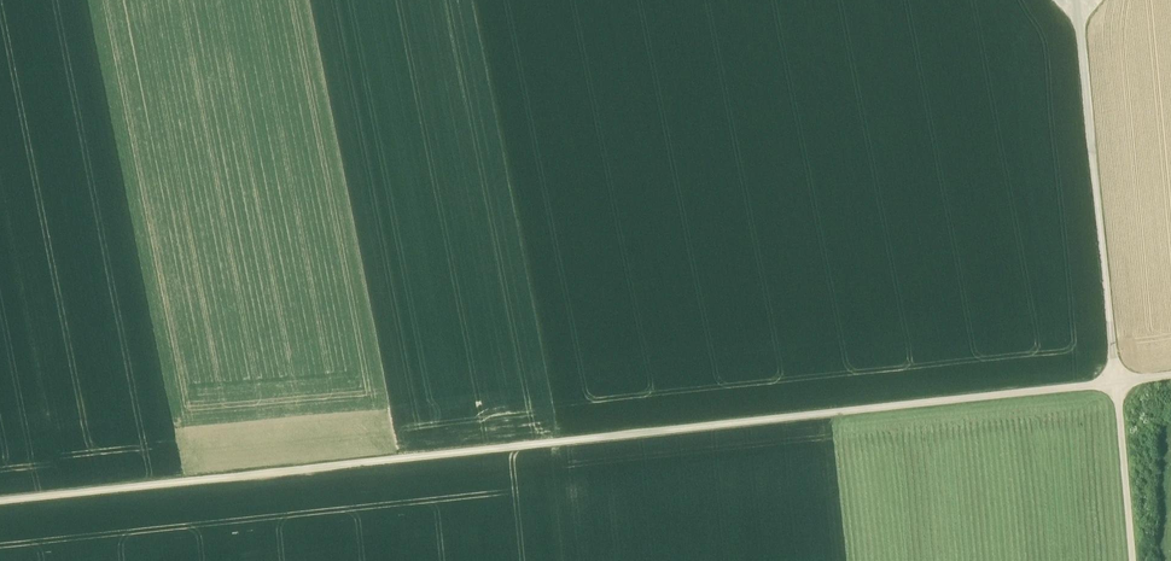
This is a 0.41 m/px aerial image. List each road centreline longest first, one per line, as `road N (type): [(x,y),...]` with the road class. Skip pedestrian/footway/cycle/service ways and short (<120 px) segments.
road 1 (track): [(1170,376),(0,501)]
road 2 (track): [(1077,0),(1134,560)]

